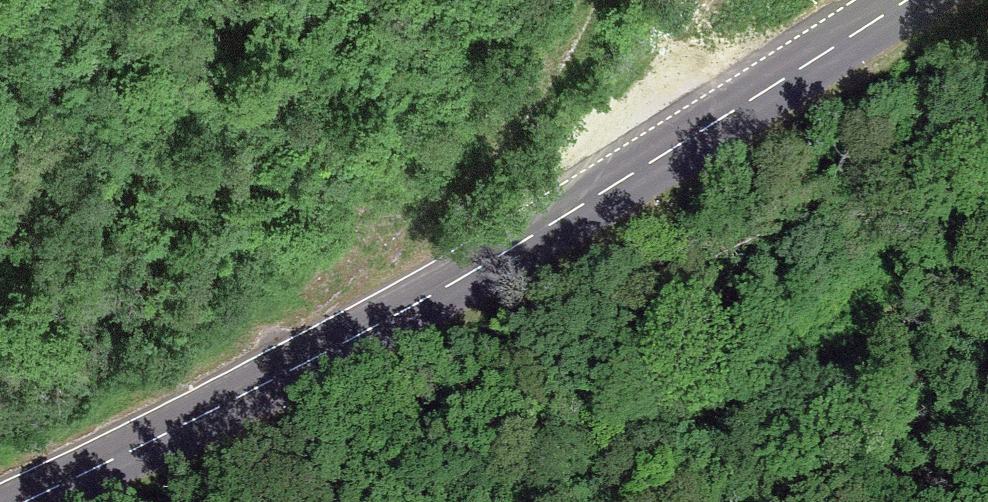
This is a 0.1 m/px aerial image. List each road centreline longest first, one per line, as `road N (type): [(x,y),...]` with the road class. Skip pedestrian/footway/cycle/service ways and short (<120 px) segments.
road 1 (tertiary): [(917,0),(677,155),(0,493)]
road 2 (track): [(430,279),(604,0)]

